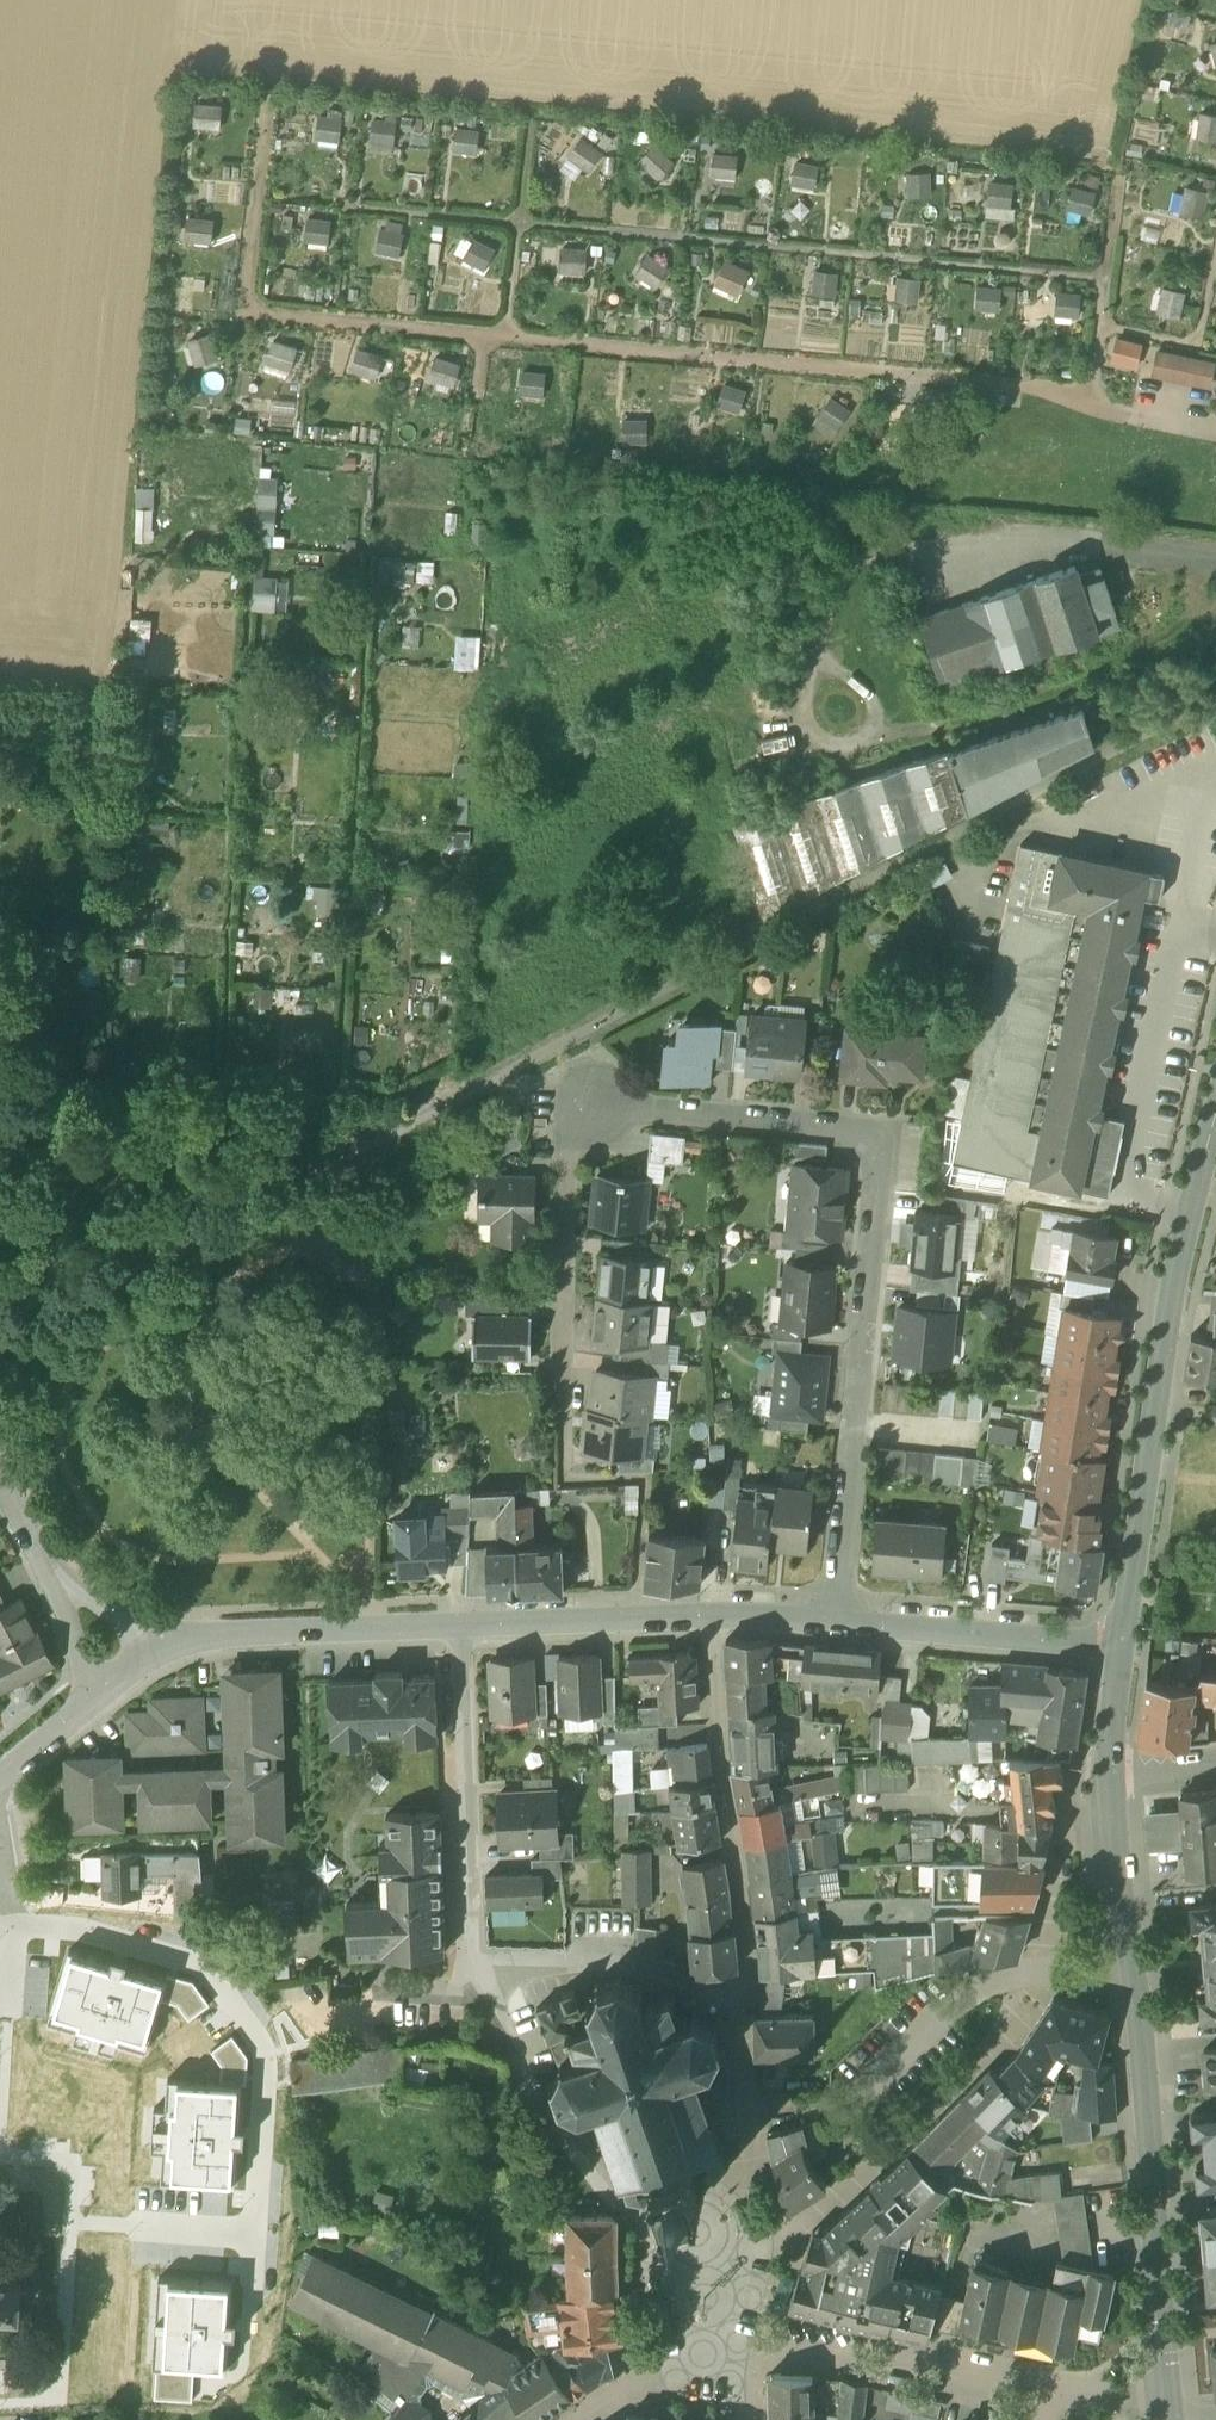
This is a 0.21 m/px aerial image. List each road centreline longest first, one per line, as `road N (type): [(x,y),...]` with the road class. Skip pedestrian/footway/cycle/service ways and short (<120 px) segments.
road 1 (residential): [(841,1627),(887,1134),(641,1111),(571,1124),(561,1389)]
road 2 (secondary): [(1123,1647),(1190,1213),(1215,1133)]
road 3 (secondary): [(1171,2412),(1133,1962)]
road 4 (residential): [(754,2243),(818,2216),(894,2144),(1004,2035),(1032,1973)]
road 5 (residential): [(709,1615),(753,1983)]
road 6 (residential): [(473,1981),(458,1622)]
road 7 (residential): [(1044,2390),(725,2334)]
road 8 (residential): [(753,1983),(704,1988),(581,1955),(473,1981)]
road 9 (residential): [(841,1627),(1123,1647)]
road 10 (residential): [(176,1638),(458,1622)]
road 11 (residential): [(753,1983),(740,2021),(769,2187),(754,2243)]
road 12 (residential): [(458,1622),(709,1615)]
road 13 (secondary): [(1133,1962),(1108,1773)]
road 14 (residential): [(590,2419),(674,2359),(725,2334)]
road 15 (residential): [(473,1981),(343,2015)]
road 16 (residential): [(709,1615),(841,1627)]
road 17 (residential): [(62,1590),(0,1474)]
road 18 (residential): [(1171,2412),(1044,2390)]
road 19 (secondary): [(1108,1773),(1123,1647)]
road 20 (residential): [(176,1638),(62,1590)]
road 21 (residential): [(62,1590),(81,1711)]

